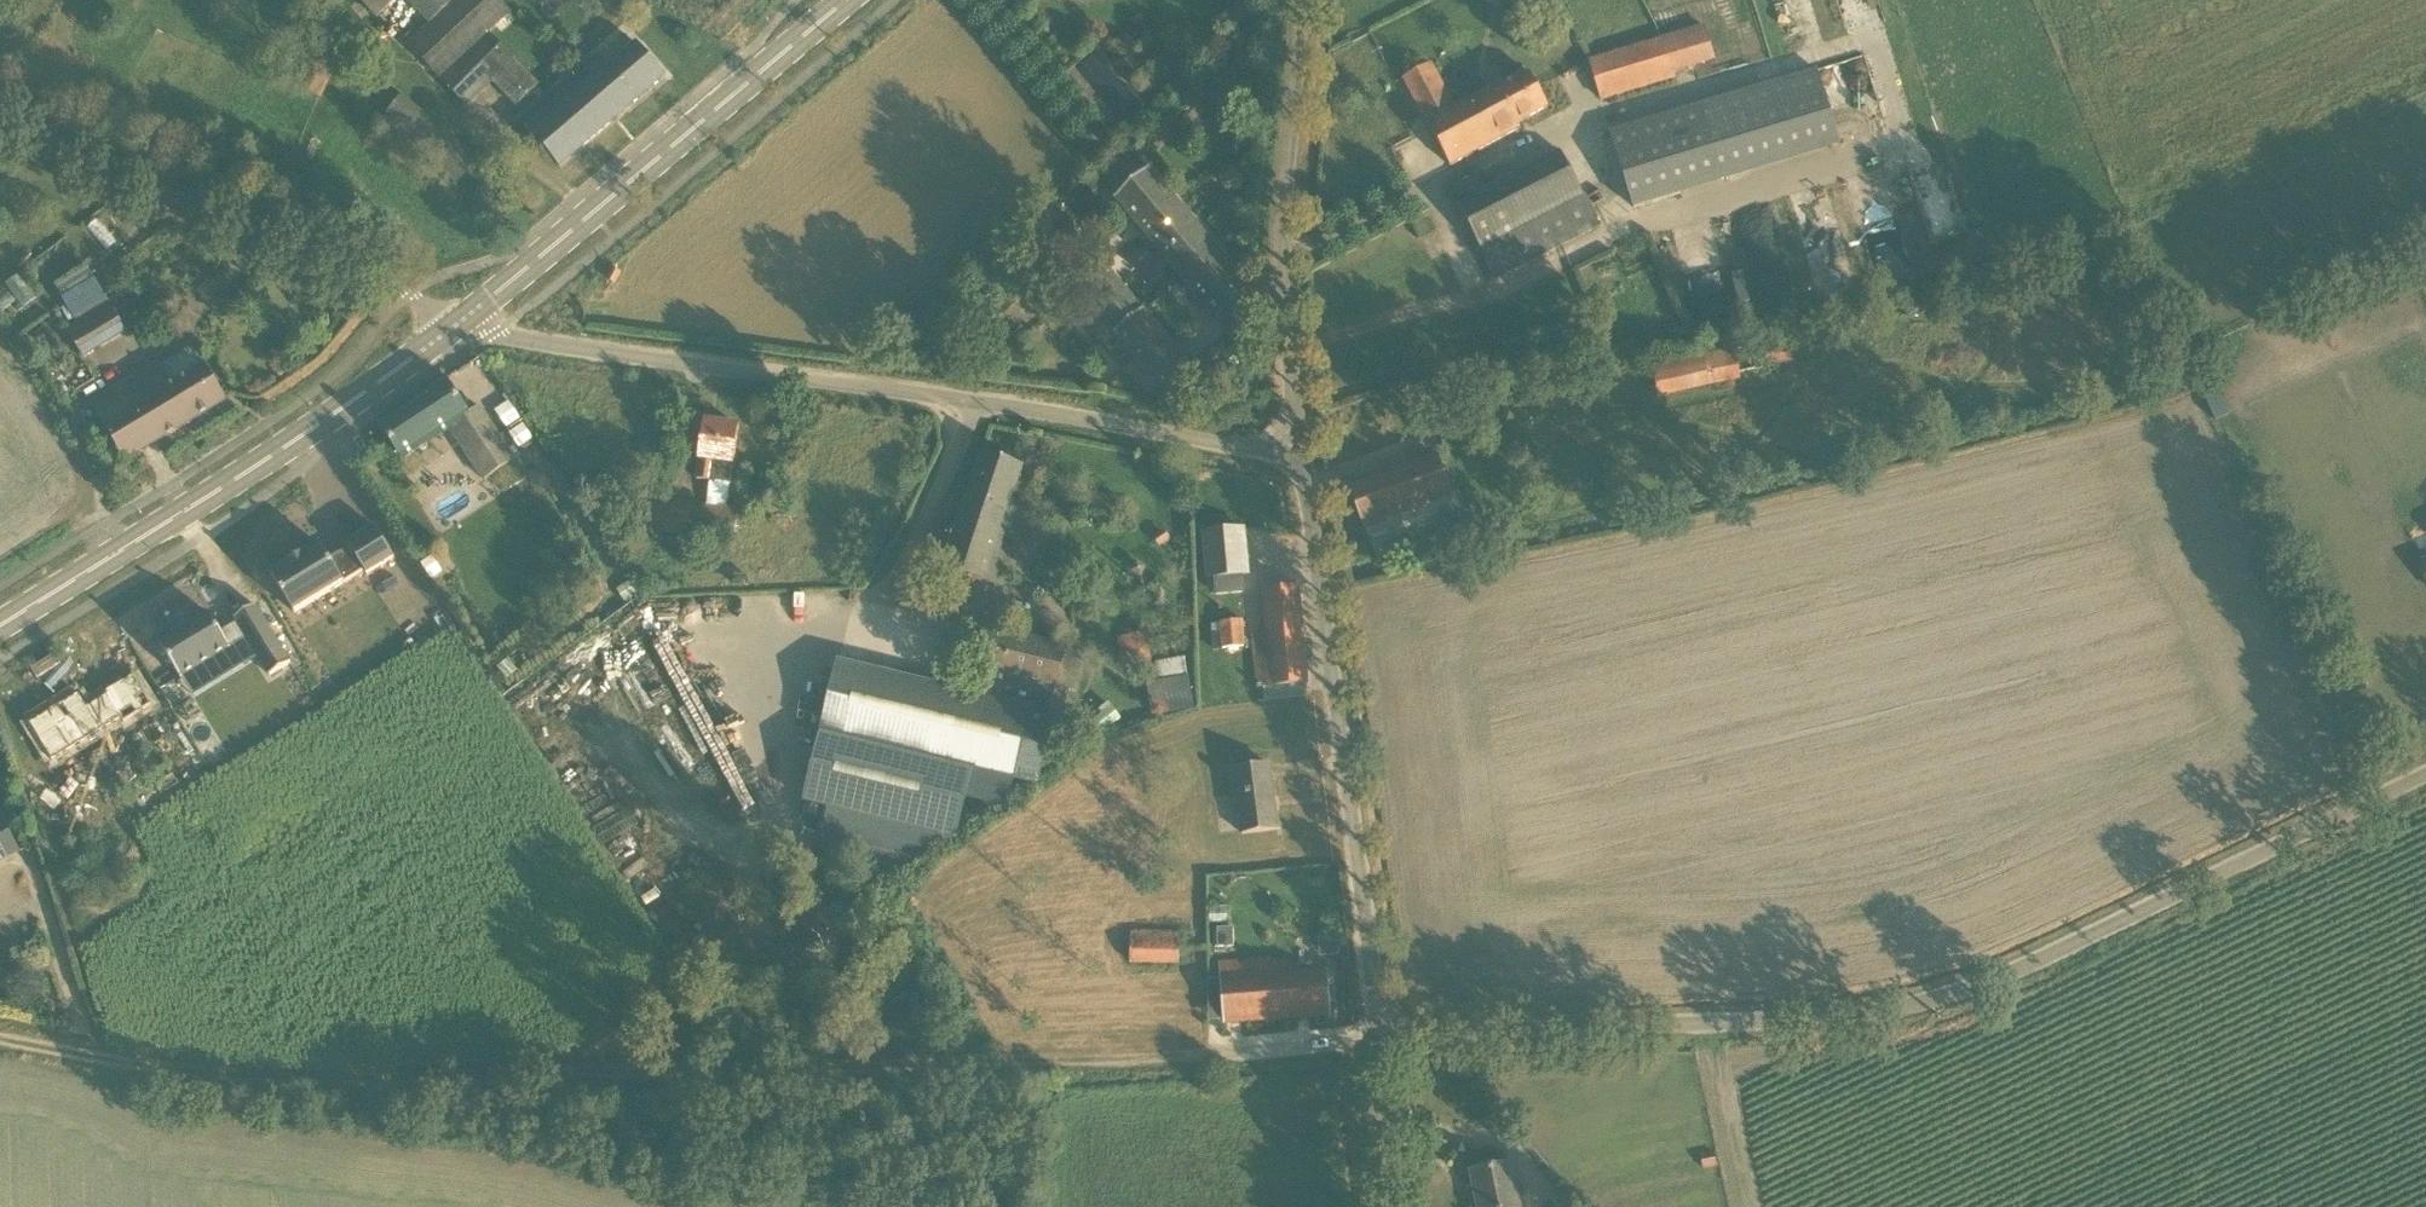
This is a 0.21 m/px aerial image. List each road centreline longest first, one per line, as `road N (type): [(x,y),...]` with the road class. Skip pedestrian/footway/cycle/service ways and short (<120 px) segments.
road 1 (track): [(0,1036),(176,1071),(1195,1060)]
road 2 (unclassified): [(1378,1035),(1867,1015),(2011,972),(2425,774)]
road 3 (unclassified): [(464,318),(669,375),(801,396),(1307,449)]
road 4 (unclassified): [(1378,1035),(1307,449)]
road 5 (secondary): [(0,624),(464,318)]
road 6 (unclassified): [(464,318),(83,163),(0,114)]
road 7 (secondary): [(464,318),(845,0)]
road 8 (unclassified): [(1307,449),(1290,323),(1288,208),(1308,0)]
road 9 (unclassified): [(1195,1060),(1378,1035)]
road 10 (unclassified): [(1385,1206),(1378,1035)]

